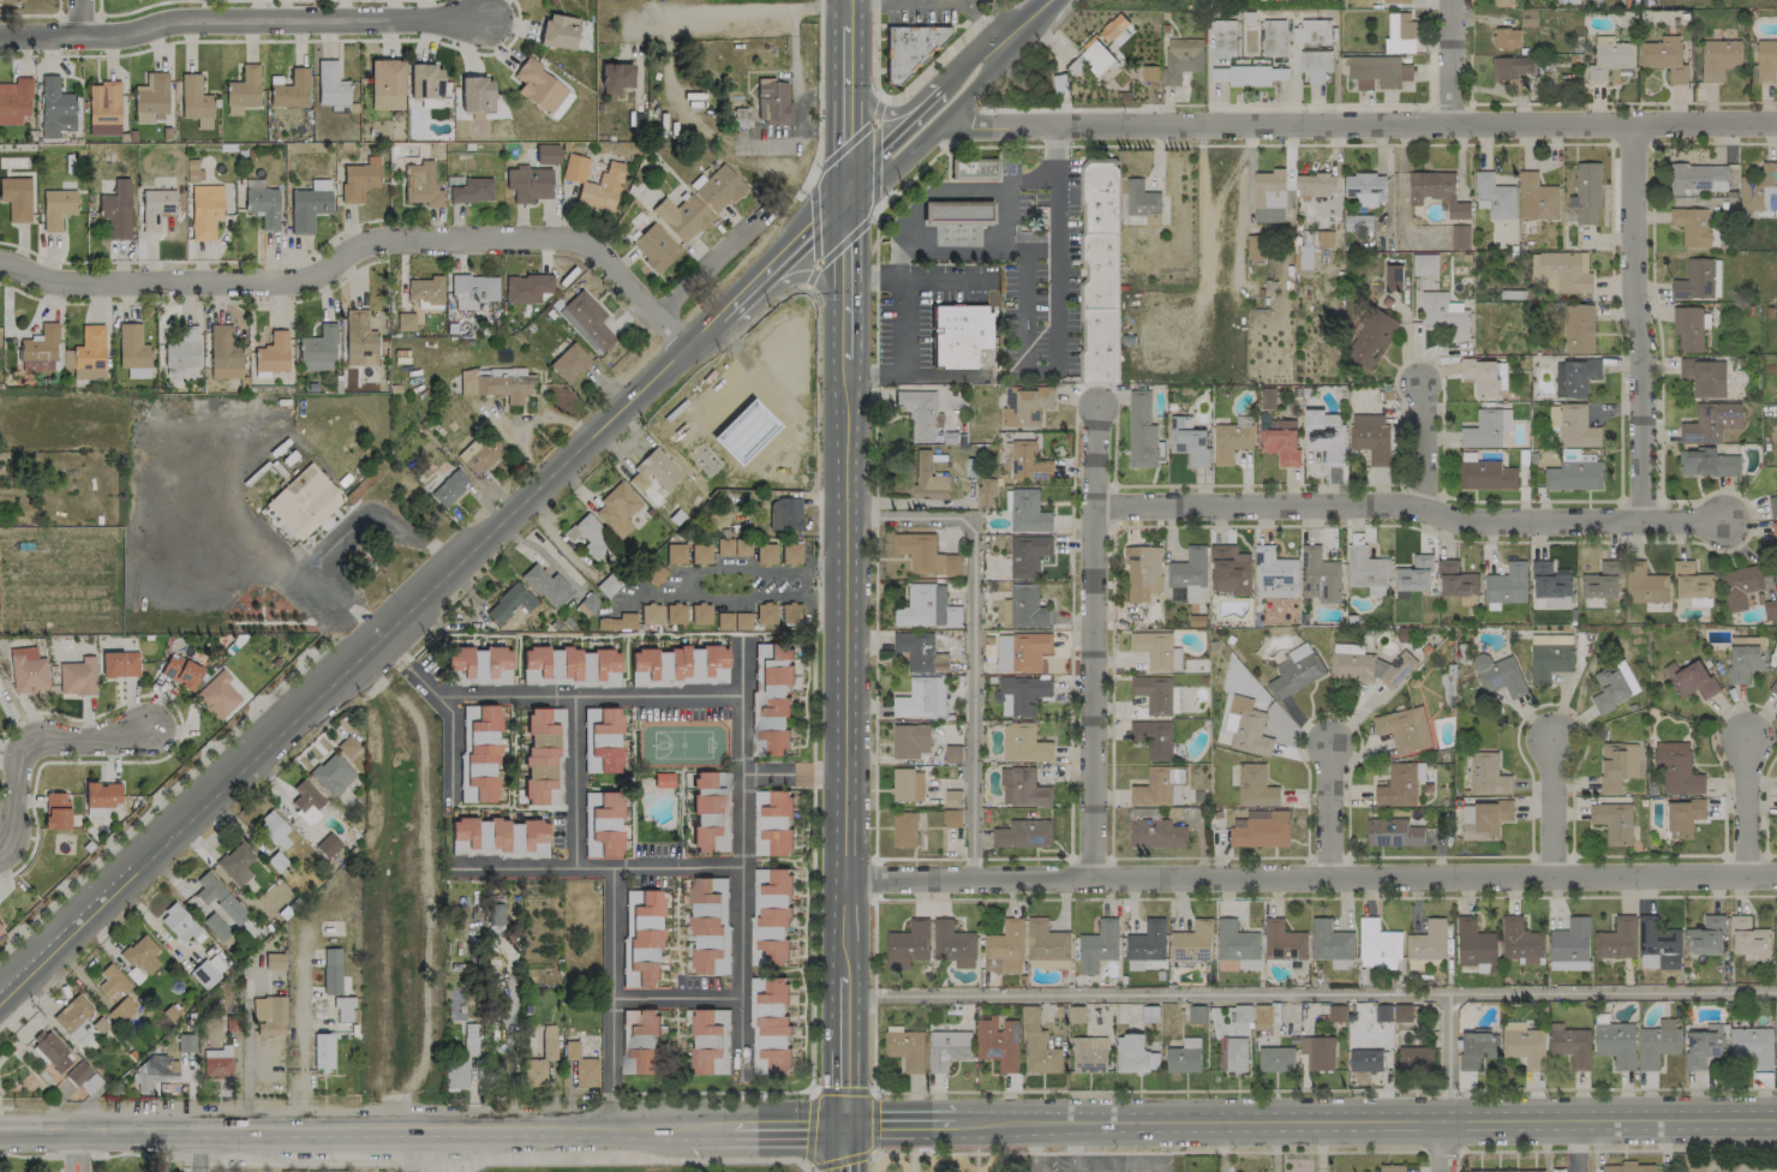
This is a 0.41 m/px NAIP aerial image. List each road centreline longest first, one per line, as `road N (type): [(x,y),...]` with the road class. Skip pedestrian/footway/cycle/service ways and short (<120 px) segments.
road 1 (secondary): [(720,317),(4,1003)]
road 2 (residential): [(845,880),(1776,876)]
road 3 (tertiary): [(1776,1120),(848,1126)]
road 4 (tertiary): [(0,1134),(848,1126)]
road 5 (residential): [(935,127),(1776,124)]
road 6 (residential): [(0,259),(80,286),(309,286),(384,234),(487,253),(592,238),(686,348)]
road 7 (secondary): [(850,324),(846,1012)]
road 8 (residential): [(1093,507),(1394,506),(1477,522),(1722,521)]
road 9 (residential): [(0,33),(126,34),(179,20),(486,19)]
road 10 (residential): [(1095,407),(1090,880)]
road 11 (residential): [(1632,125),(1641,522)]
road 12 (secondary): [(850,198),(874,190),(935,127),(1024,36),(1035,8)]
road 13 (residential): [(150,729),(24,742),(17,855),(0,855)]
road 14 (residential): [(850,7),(633,13)]
road 15 (residential): [(1746,741),(1745,877)]
road 16 (residential): [(1554,743),(1551,878)]
road 17 (residential): [(1328,746),(1328,878)]
road 18 (secondary): [(850,68),(850,198)]
road 19 (secondary): [(1035,8),(1006,17),(938,86)]
road 20 (residential): [(1418,383),(1423,510)]
road 21 (secondary): [(850,198),(850,324)]
road 22 (residential): [(1448,0),(1449,125)]

